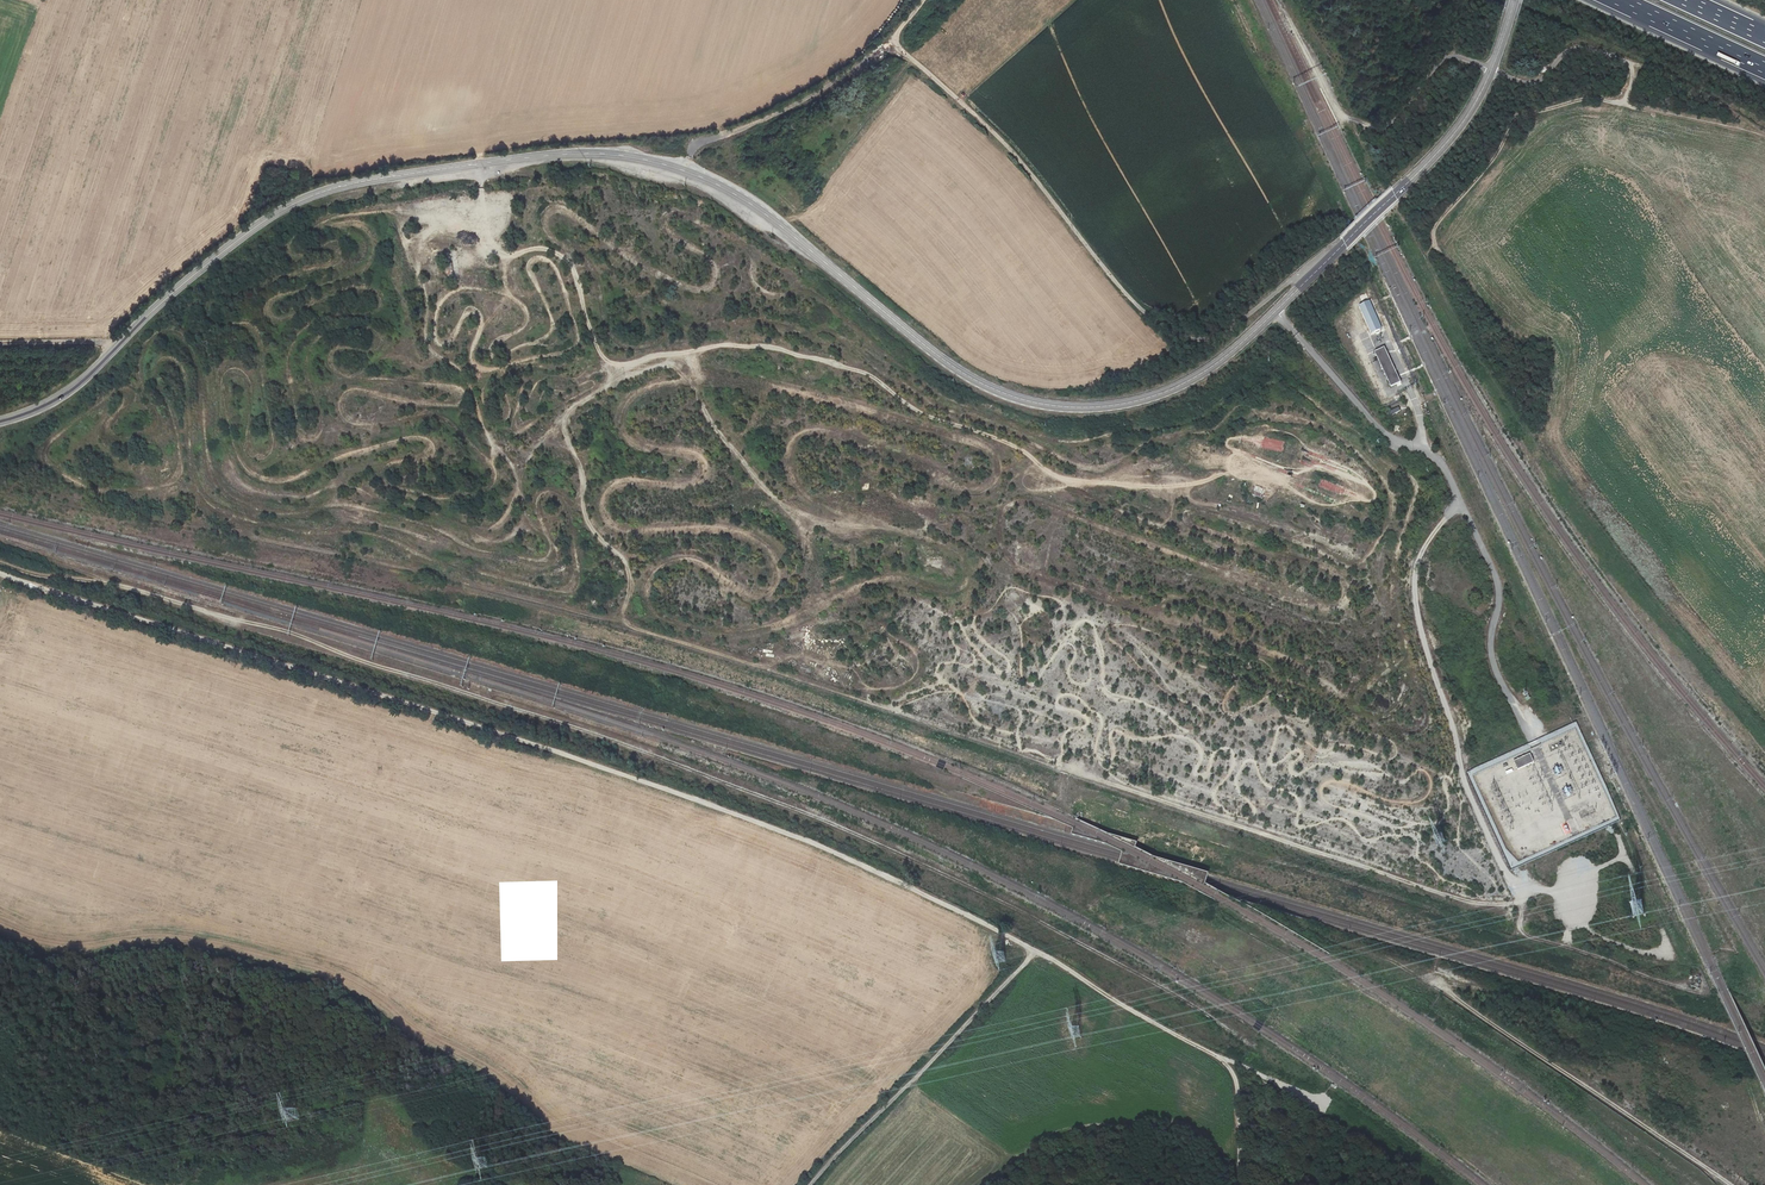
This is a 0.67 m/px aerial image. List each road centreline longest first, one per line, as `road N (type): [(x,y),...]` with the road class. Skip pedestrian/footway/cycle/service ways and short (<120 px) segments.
road 1 (track): [(0,573),(587,763),(810,842),(952,908),(1220,1057),(1238,1089),(1238,1184)]
road 2 (track): [(1169,990),(988,894),(628,744),(280,629),(112,583),(34,575),(0,563)]
road 3 (tertiary): [(0,421),(67,393),(192,277),(255,227),(318,193),(560,154),(618,155),(683,170)]
road 4 (tertiary): [(683,170),(766,214),(964,374),(1034,402),(1091,408),(1157,395),(1222,360),(1276,311)]
road 5 (track): [(1284,7),(1336,106),(1370,128),(1402,111),(1444,59),(1537,83),(1575,49),(1616,55),(1633,67),(1624,104),(1764,138)]
road 6 (track): [(892,42),(1018,156),(1140,308),(1190,337),(1220,331),(1343,246)]
road 7 (unclassified): [(1276,311),(1382,430),(1445,470),(1496,578),(1491,654),(1532,742)]
road 8 (track): [(1540,433),(1549,350),(1503,335),(1431,232),(1496,154),(1512,120),(1592,97),(1624,104)]
road 9 (tertiary): [(1276,311),(1452,138),(1492,70),(1515,0)]
road 10 (track): [(1437,983),(1732,1184)]
road 11 (track): [(1035,952),(810,1184)]
road 12 (unclassified): [(683,170),(700,143),(778,114),(892,42)]
road 13 (motorway): [(1617,0),(1764,68)]

